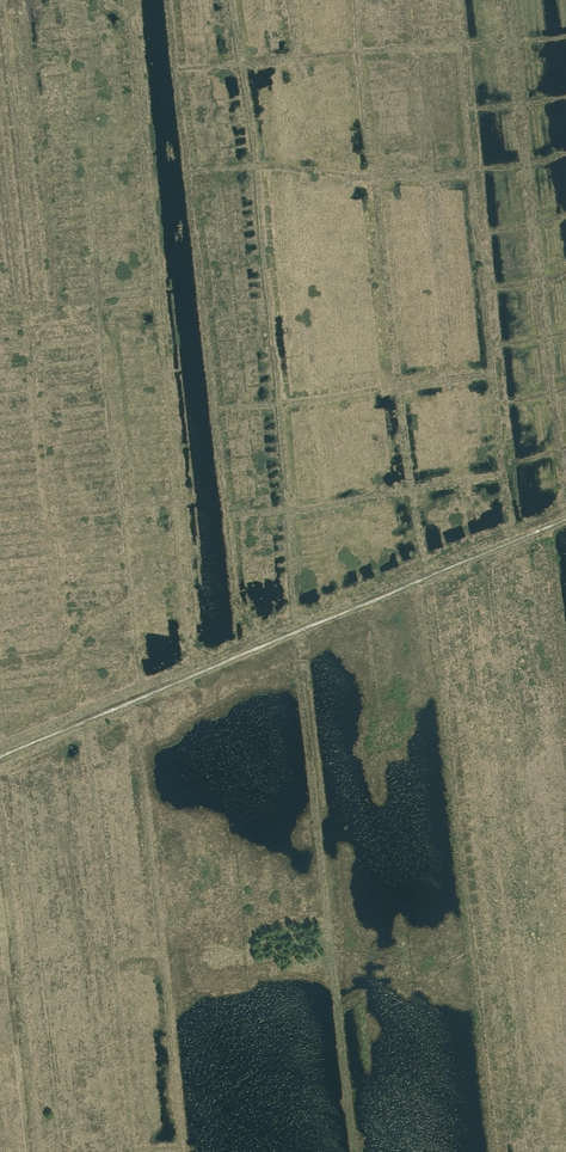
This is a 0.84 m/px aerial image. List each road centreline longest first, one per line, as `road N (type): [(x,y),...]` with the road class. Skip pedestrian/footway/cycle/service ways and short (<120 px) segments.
road 1 (track): [(0,757),(565,519)]

